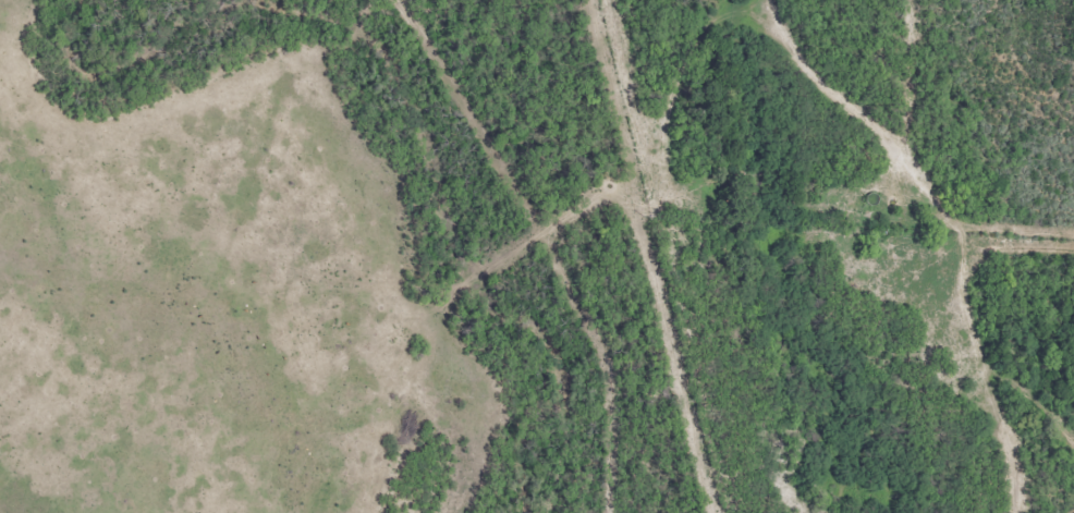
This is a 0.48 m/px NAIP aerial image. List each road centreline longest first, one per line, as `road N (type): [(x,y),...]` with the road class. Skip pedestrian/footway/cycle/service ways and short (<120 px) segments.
road 1 (track): [(1073,259),(996,261),(973,270),(1028,512)]

